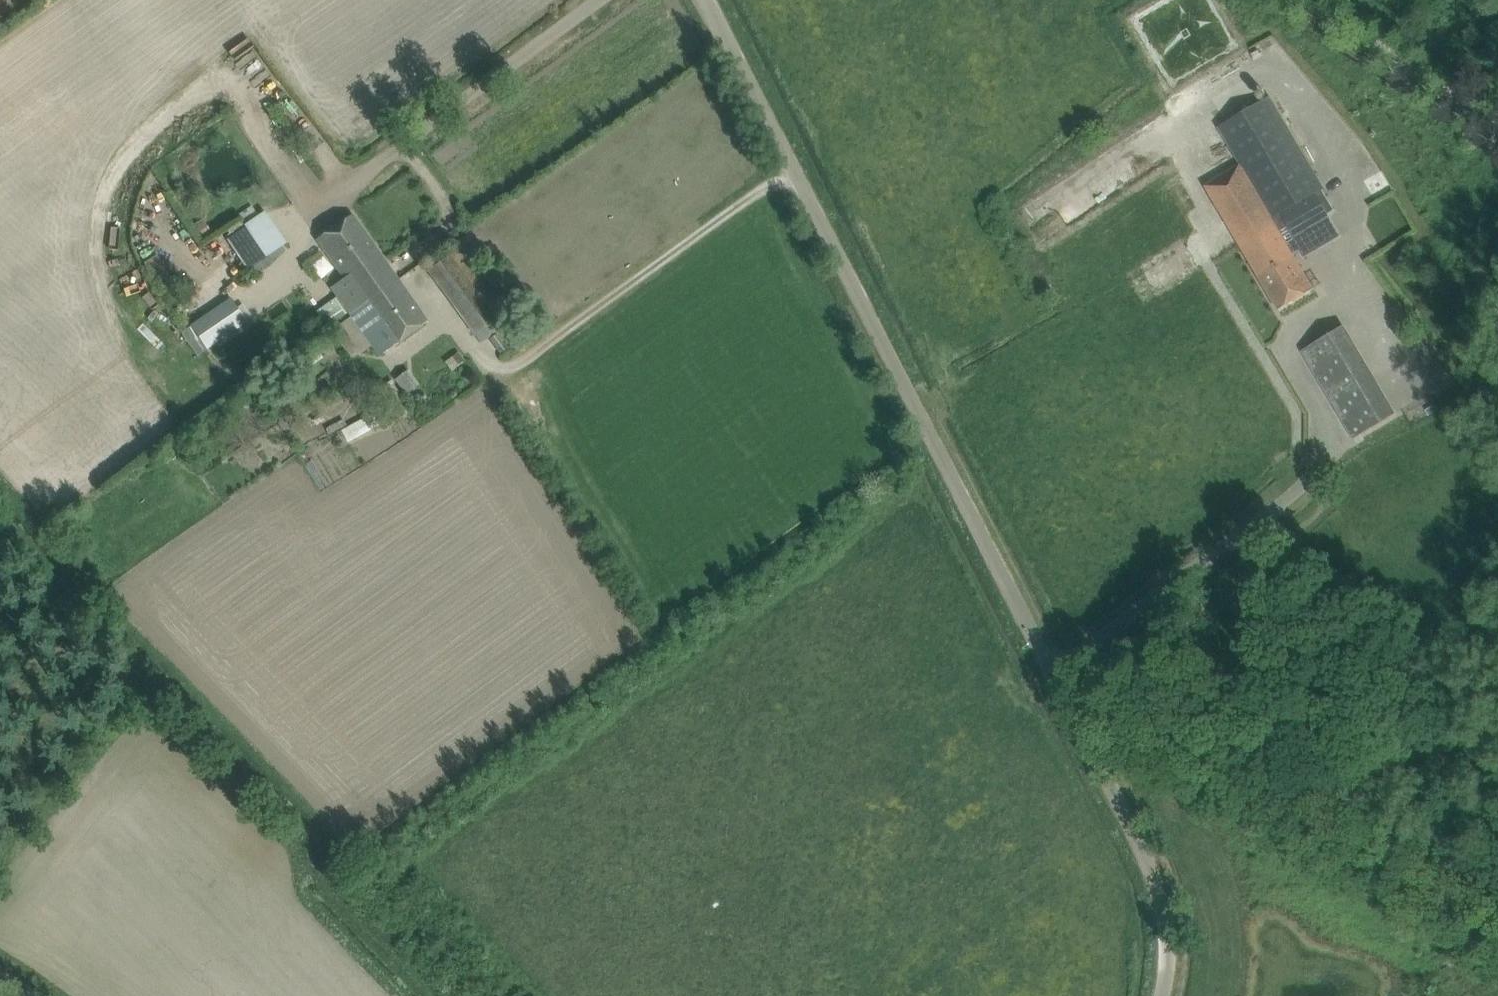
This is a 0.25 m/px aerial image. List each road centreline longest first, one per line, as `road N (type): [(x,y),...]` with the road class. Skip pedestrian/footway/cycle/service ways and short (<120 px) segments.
road 1 (unclassified): [(1168,995),(1174,951),(1163,907),(712,0)]
road 2 (track): [(1497,127),(1311,0)]

